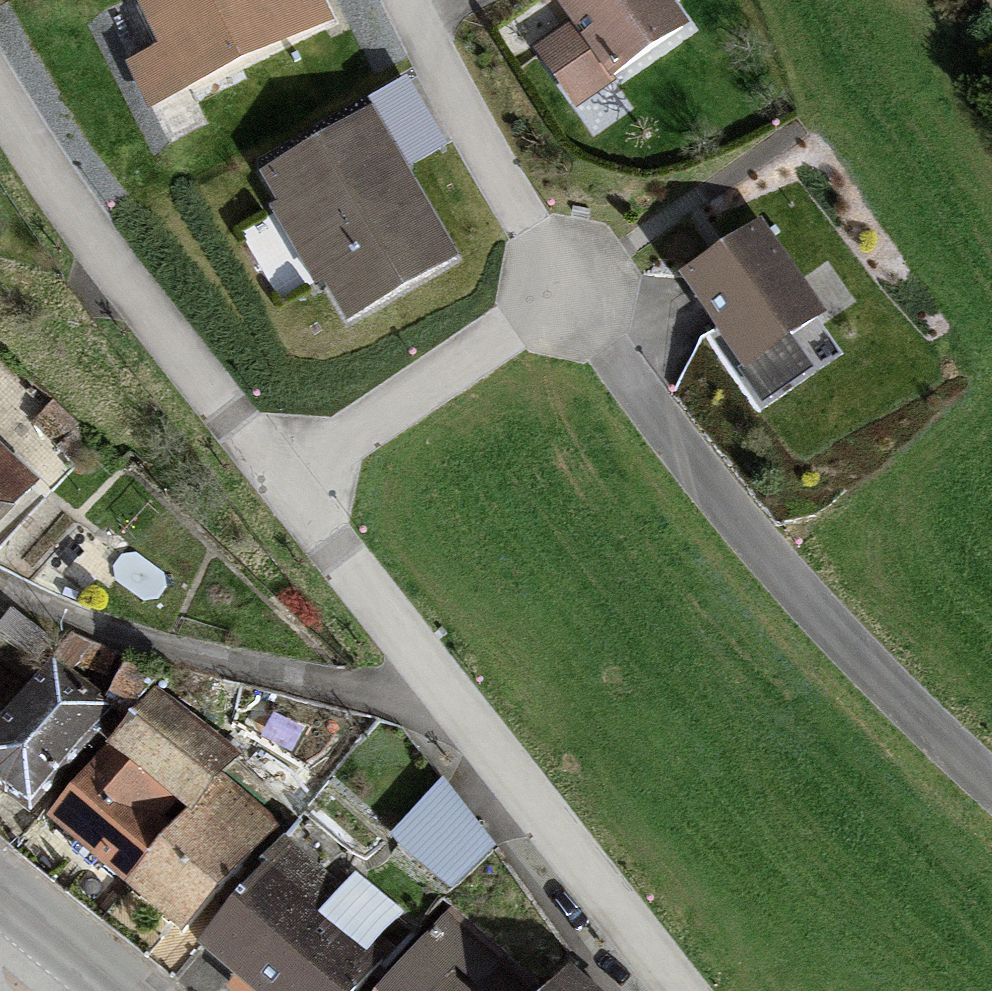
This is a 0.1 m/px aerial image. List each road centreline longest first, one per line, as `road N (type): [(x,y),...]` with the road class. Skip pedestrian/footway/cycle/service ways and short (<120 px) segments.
road 1 (residential): [(569,294),(796,603),(991,805)]
road 2 (residential): [(669,990),(427,685),(285,484)]
road 3 (residential): [(285,484),(107,262),(0,106)]
road 4 (residential): [(285,484),(569,294)]
road 5 (residential): [(569,294),(419,0)]
road 6 (primary): [(106,990),(0,904)]

